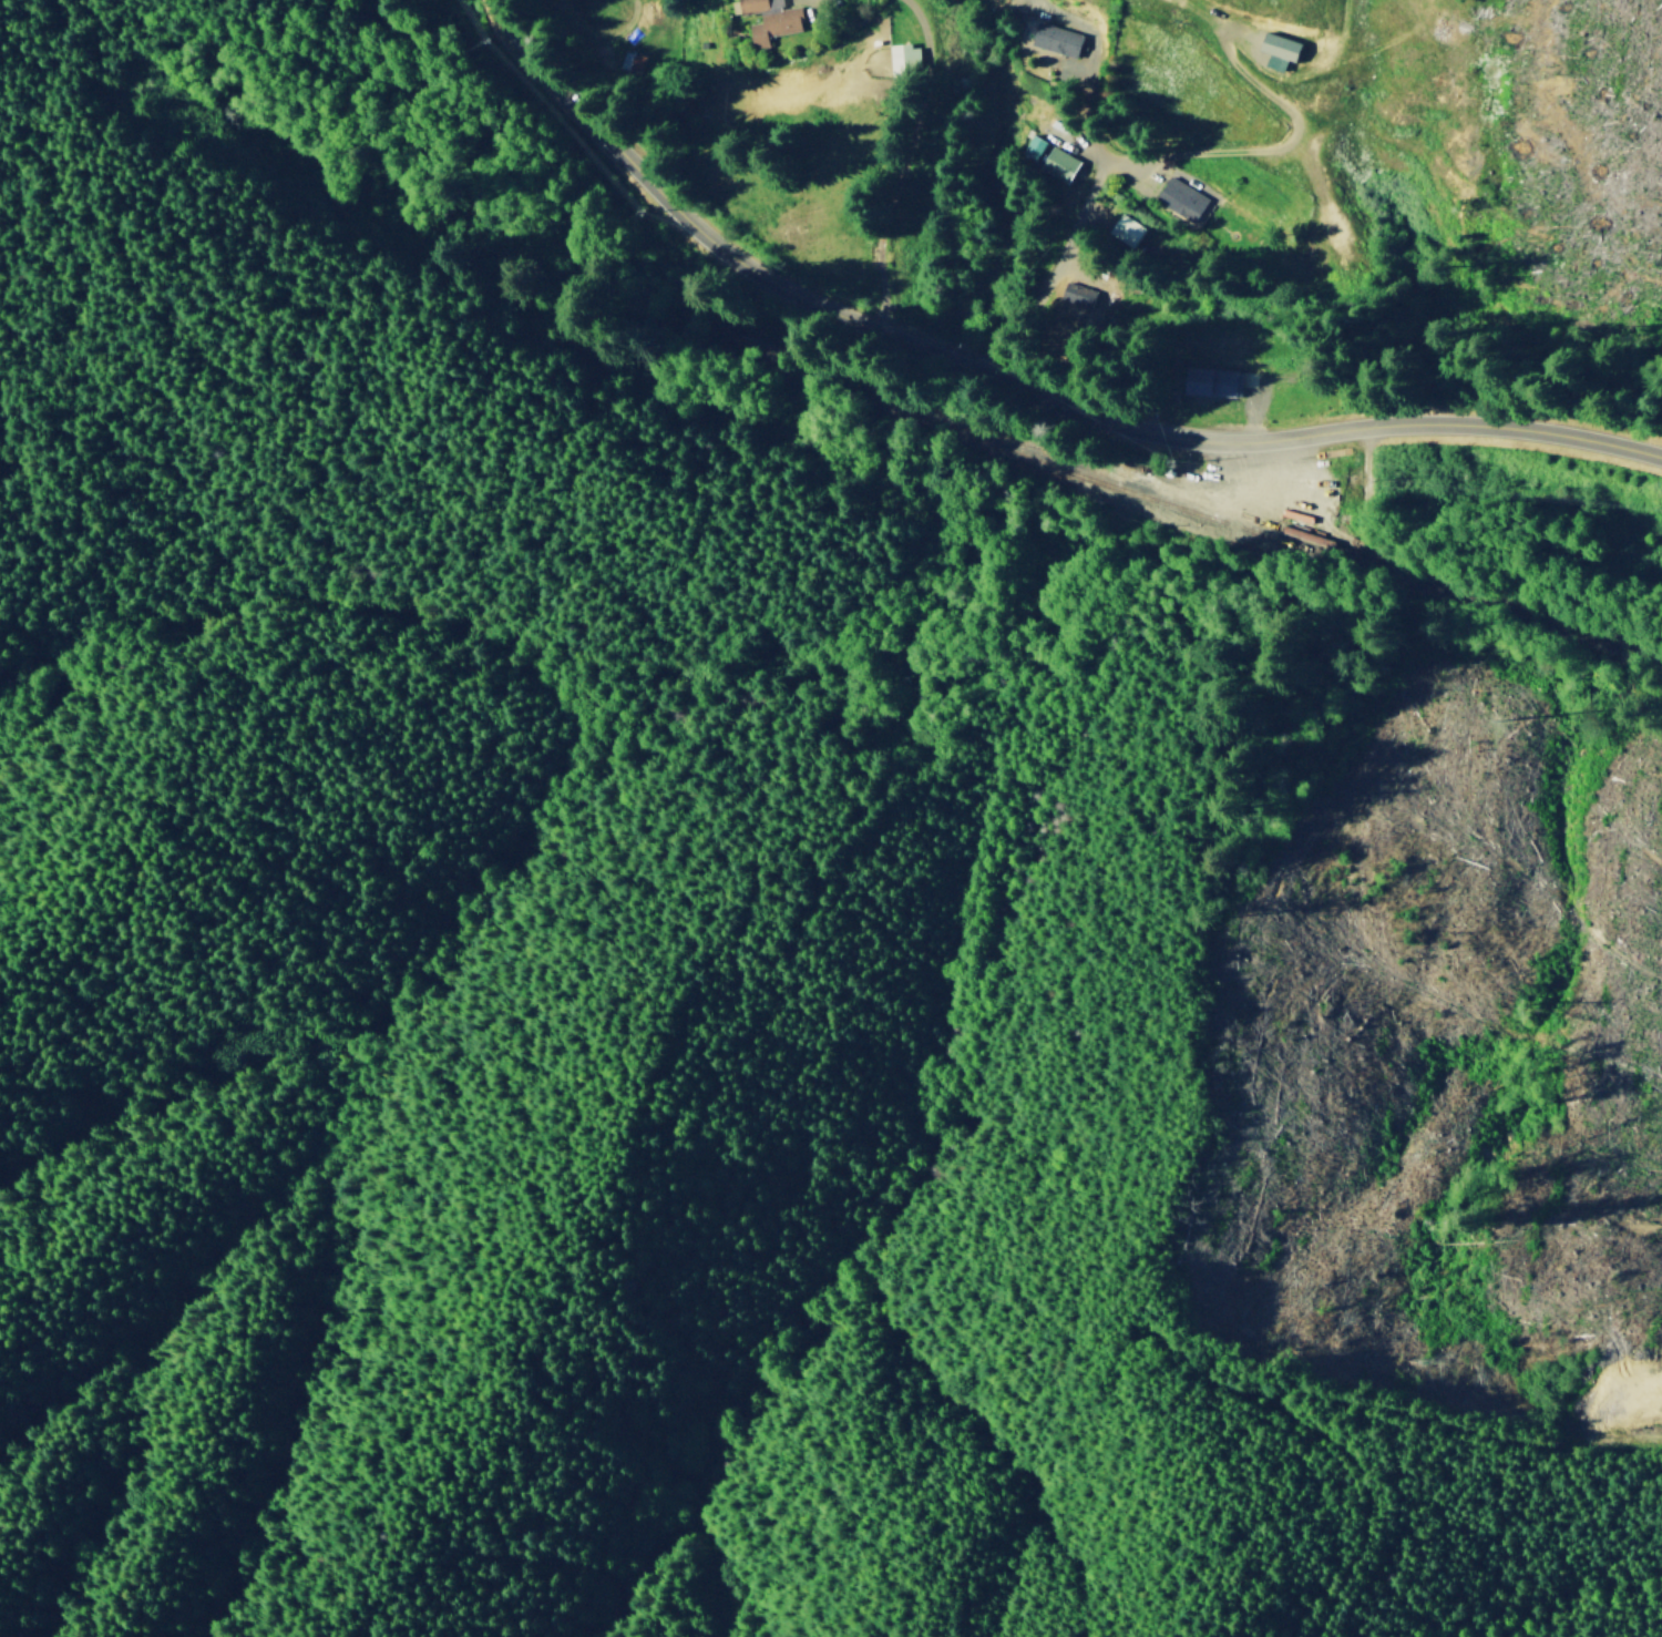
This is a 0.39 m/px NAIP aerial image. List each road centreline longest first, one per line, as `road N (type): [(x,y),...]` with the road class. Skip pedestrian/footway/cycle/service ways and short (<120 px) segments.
road 1 (residential): [(496,0),(548,81),(688,218),(751,260),(1022,389),(1190,442),(1422,427),(1551,429),(1661,459)]

